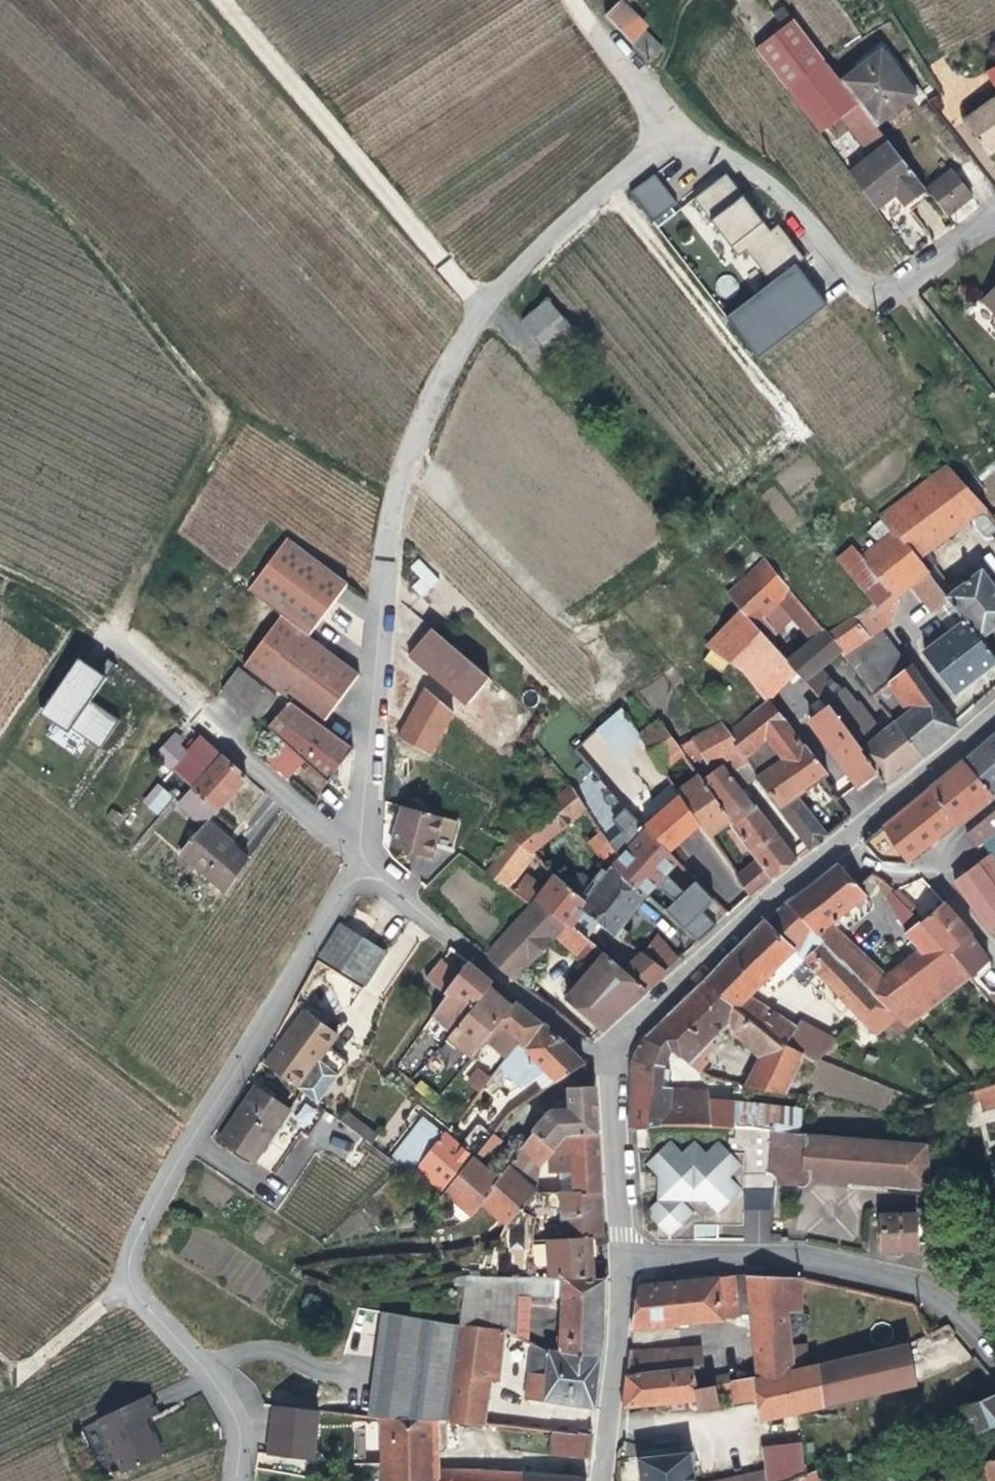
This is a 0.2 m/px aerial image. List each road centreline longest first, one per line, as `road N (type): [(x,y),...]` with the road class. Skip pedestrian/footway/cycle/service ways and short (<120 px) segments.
road 1 (residential): [(994,209),(886,288),(848,278),(778,188),(719,154),(681,147),(644,159),(577,207),(482,313),(417,435),(394,504),(379,611),(367,856)]
road 2 (residential): [(366,880),(343,892),(131,1239),(130,1283),(142,1308),(200,1359),(222,1393),(237,1428),(238,1480)]
road 3 (tertiary): [(612,1060),(634,1022),(994,716)]
road 4 (residential): [(994,1365),(928,1288),(904,1277),(780,1256),(623,1256)]
road 5 (track): [(217,0),(482,313)]
road 6 (residential): [(367,856),(108,645)]
road 7 (residential): [(612,1060),(388,887),(366,880)]
road 8 (track): [(0,969),(201,1130)]
road 9 (tertiary): [(607,1480),(623,1256)]
road 10 (tertiary): [(623,1256),(612,1060)]
road 11 (track): [(681,147),(565,0)]
road 12 (track): [(0,1354),(28,1365),(129,1277)]

